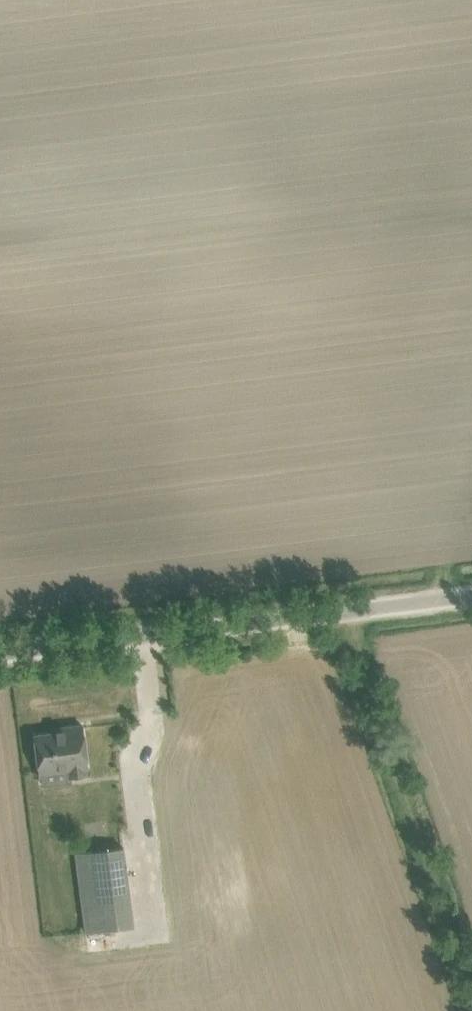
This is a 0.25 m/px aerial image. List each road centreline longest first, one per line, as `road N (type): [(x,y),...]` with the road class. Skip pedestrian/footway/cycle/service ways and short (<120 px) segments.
road 1 (unclassified): [(0,651),(471,594)]

